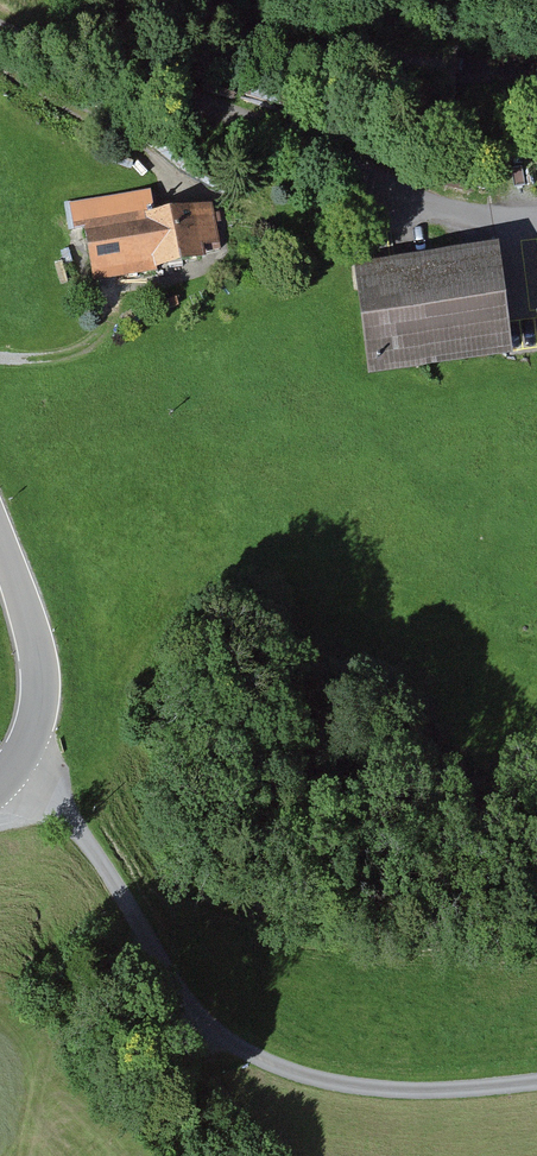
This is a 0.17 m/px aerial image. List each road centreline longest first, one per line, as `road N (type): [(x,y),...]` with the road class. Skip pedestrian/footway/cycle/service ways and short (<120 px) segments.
road 1 (track): [(16,767),(80,837),(127,906),(156,991),(220,1051),(306,1083),(438,1094),(536,1085)]
road 2 (unclassified): [(0,31),(326,153),(428,211),(536,220)]
road 3 (tertiary): [(0,543),(35,640),(41,692),(33,735),(0,781)]
road 4 (track): [(0,68),(119,135),(183,189)]
road 5 (track): [(0,359),(27,361),(96,341),(106,323),(86,282),(82,245)]

